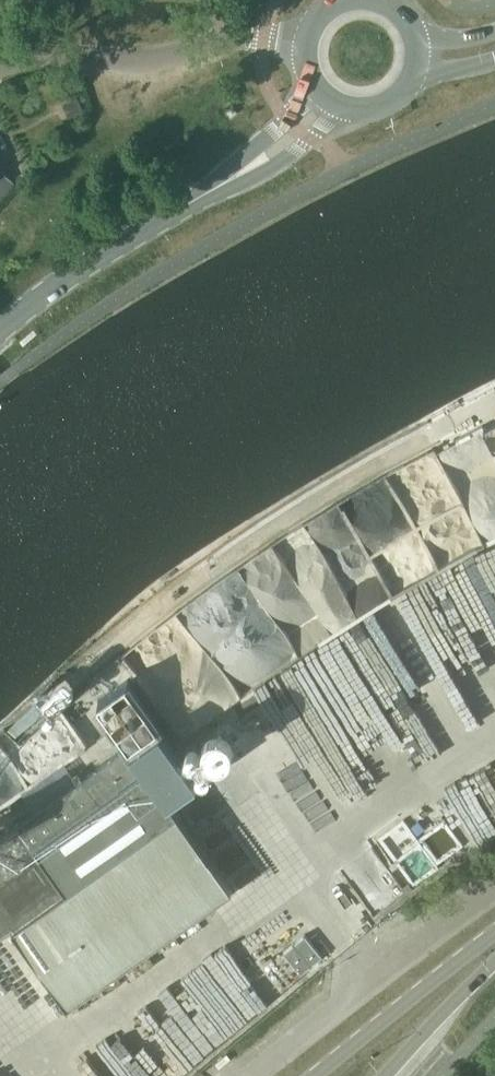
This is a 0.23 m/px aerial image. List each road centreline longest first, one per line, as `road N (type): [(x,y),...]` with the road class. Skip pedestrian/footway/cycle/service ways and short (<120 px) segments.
road 1 (unclassified): [(0,67),(44,54),(146,61),(244,37),(305,40)]
road 2 (unclassified): [(249,1075),(494,893)]
road 3 (tertiary): [(0,328),(80,269),(238,175)]
road 4 (primary): [(494,933),(315,1075)]
road 5 (primary): [(385,1075),(494,962)]
road 6 (tertiary): [(238,175),(289,154),(344,106)]

